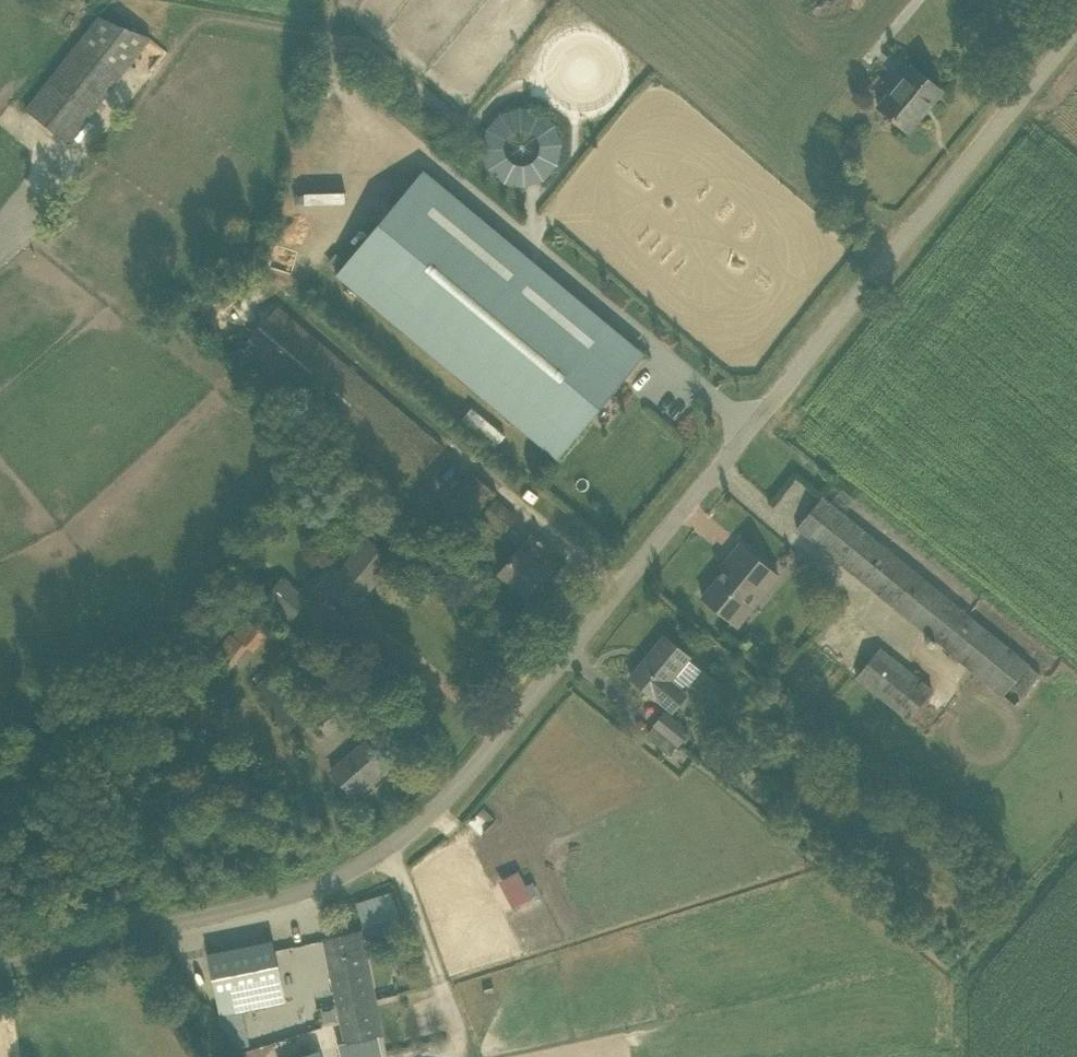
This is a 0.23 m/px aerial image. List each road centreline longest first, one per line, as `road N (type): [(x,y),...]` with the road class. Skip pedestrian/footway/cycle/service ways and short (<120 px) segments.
road 1 (unclassified): [(0,954),(374,857),(456,794),(1076,39)]

